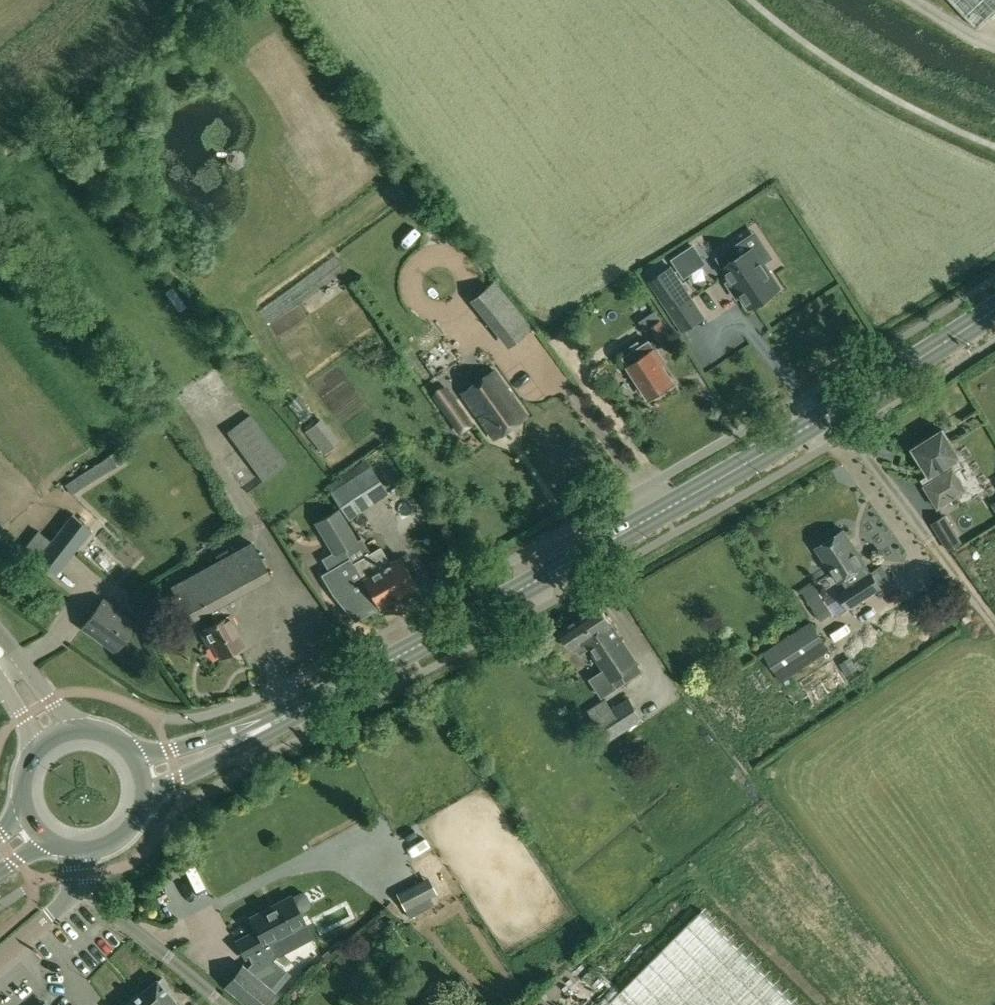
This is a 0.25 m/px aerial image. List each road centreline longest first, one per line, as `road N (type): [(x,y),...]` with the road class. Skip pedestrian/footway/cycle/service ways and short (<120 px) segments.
road 1 (primary): [(287,716),(758,460),(994,312)]
road 2 (unclassified): [(225,1004),(81,888)]
road 3 (primary): [(143,804),(287,716)]
road 4 (primary): [(287,716),(156,754),(128,748)]

